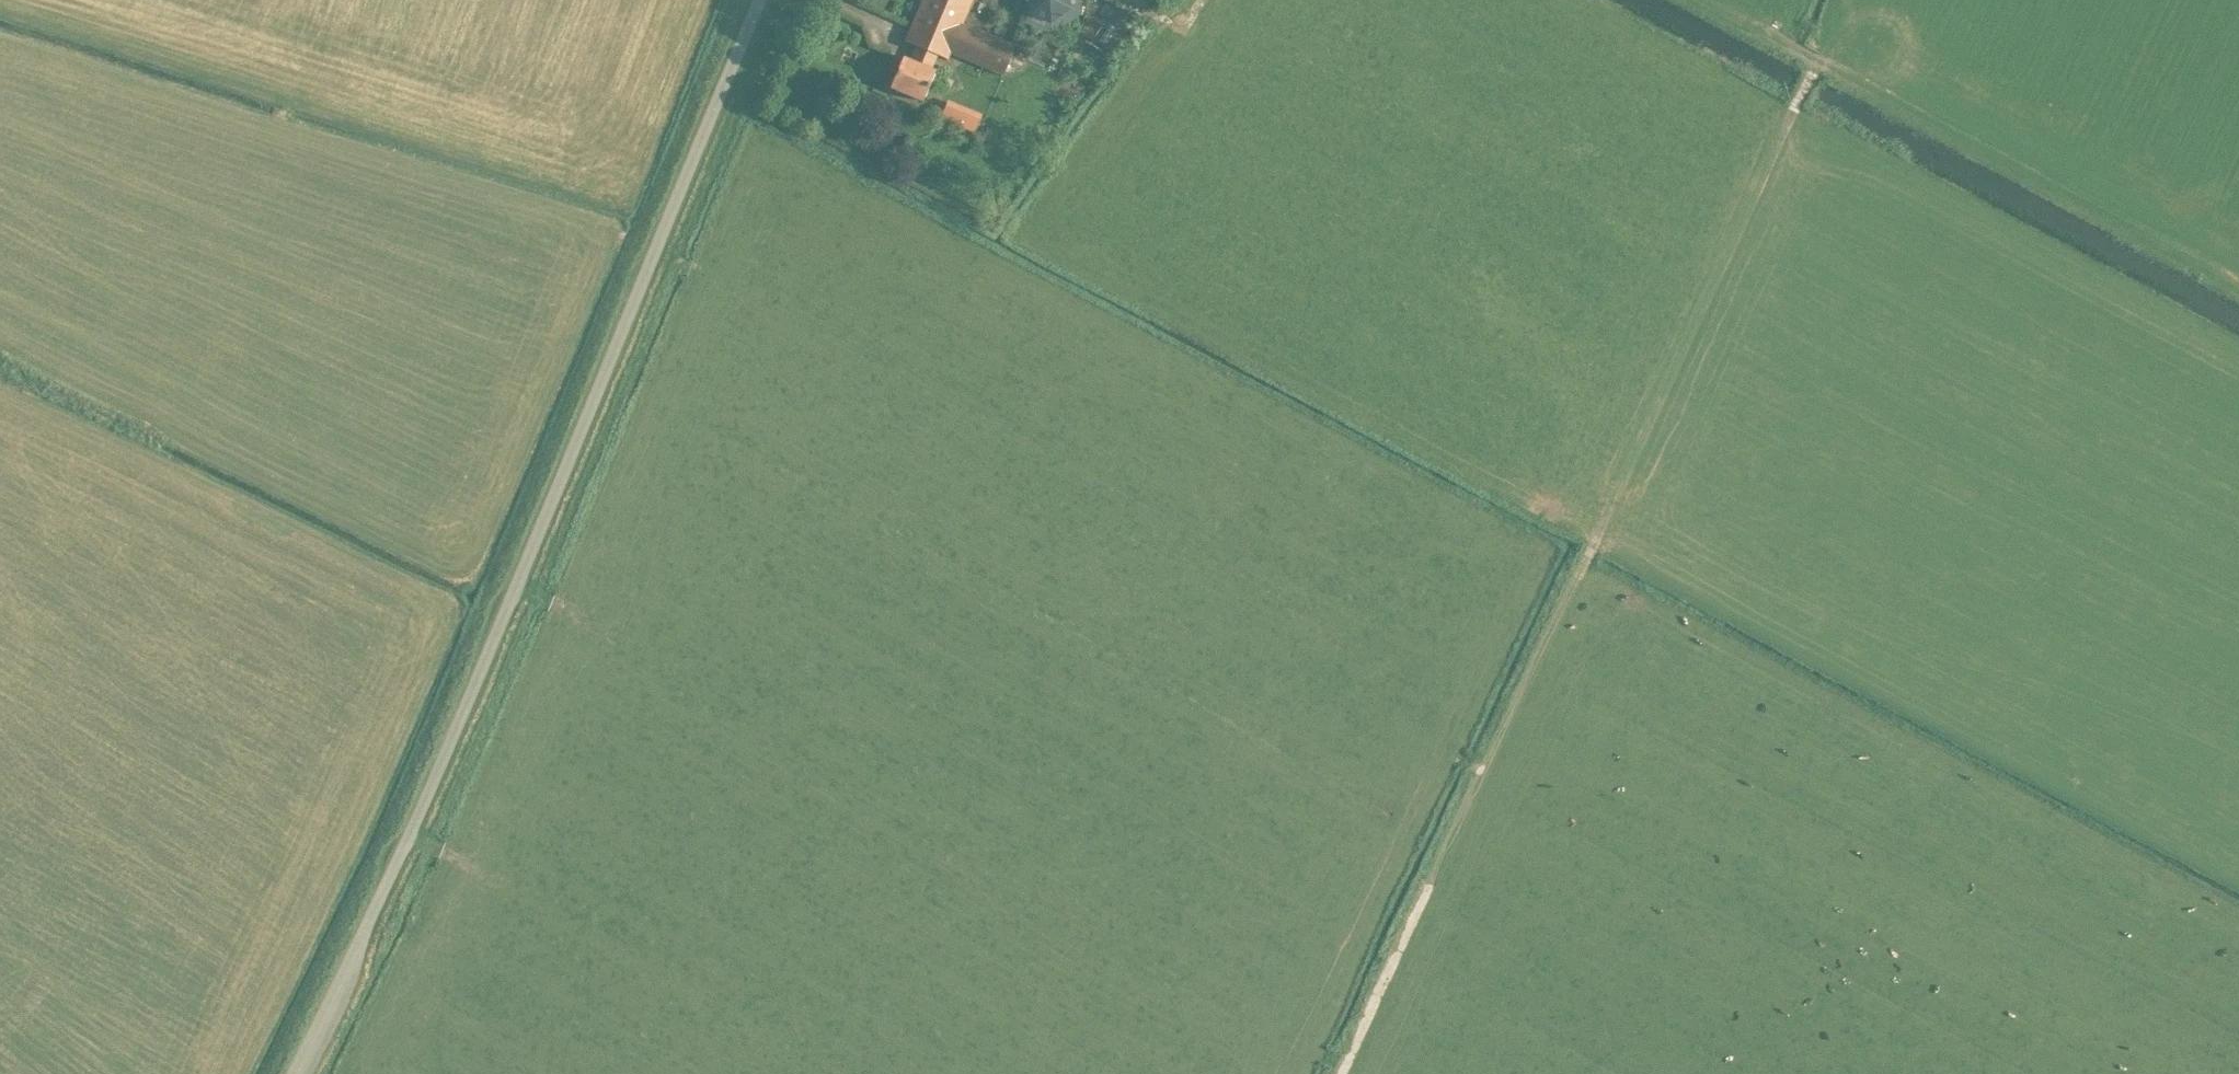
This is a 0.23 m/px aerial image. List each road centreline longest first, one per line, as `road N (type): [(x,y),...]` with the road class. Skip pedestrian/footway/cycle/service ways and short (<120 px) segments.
road 1 (unclassified): [(285,1073),(495,623),(756,0)]

